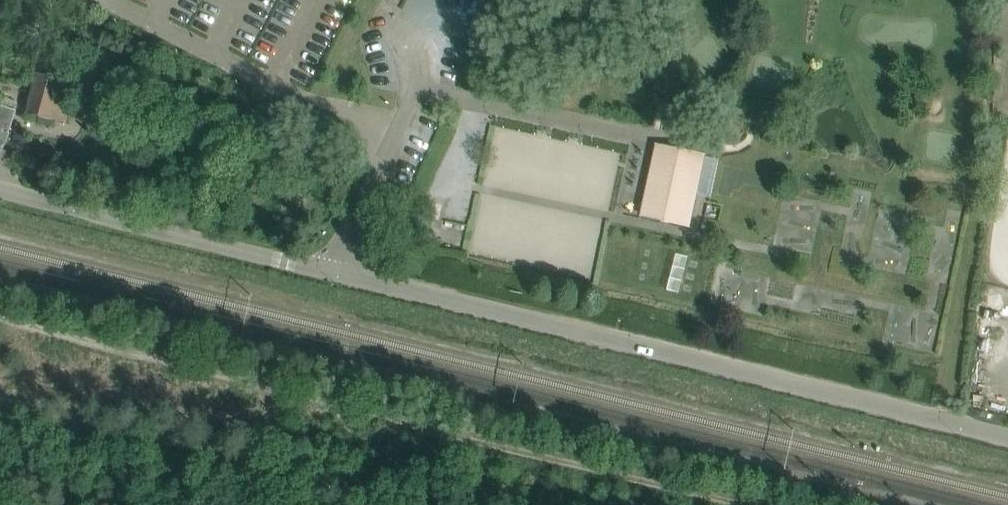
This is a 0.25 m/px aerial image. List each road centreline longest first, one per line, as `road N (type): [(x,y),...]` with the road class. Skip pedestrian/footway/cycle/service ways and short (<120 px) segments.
road 1 (track): [(813,504),(0,297)]
road 2 (unclassified): [(1007,438),(332,273)]
road 3 (residential): [(332,273),(0,192)]
road 4 (track): [(257,456),(0,405)]
road 5 (track): [(284,369),(242,504)]

